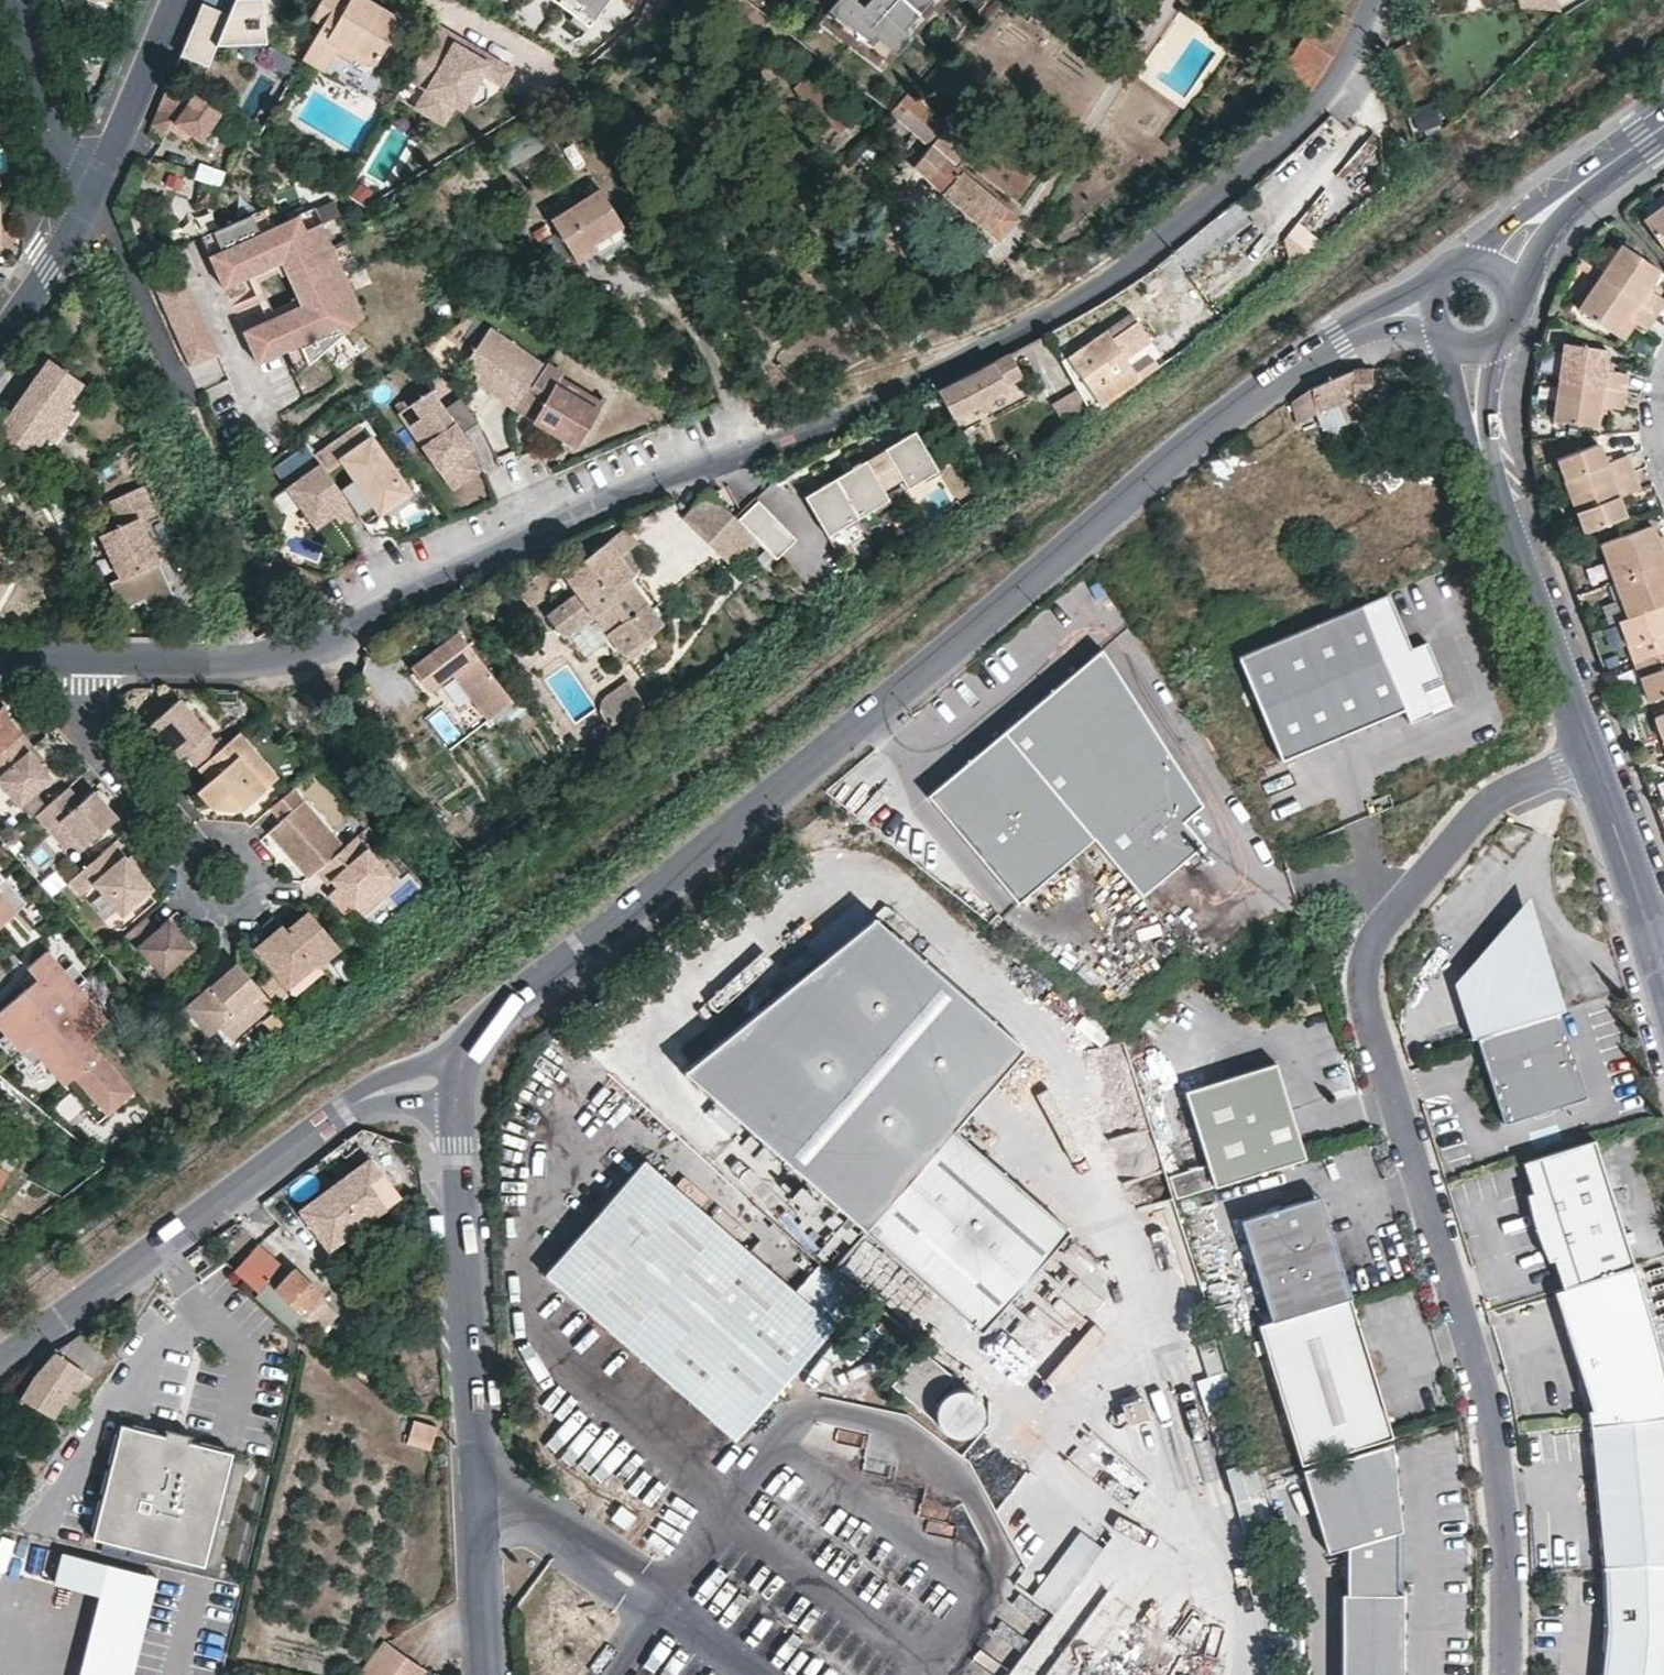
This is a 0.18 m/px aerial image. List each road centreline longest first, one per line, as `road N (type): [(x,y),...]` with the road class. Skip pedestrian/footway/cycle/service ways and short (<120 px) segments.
road 1 (residential): [(78,658),(284,658),(659,484),(844,419),(1100,291),(1307,116),(1339,75),(1374,0)]
road 2 (residential): [(477,1062),(553,971),(1298,360),(1386,317),(1435,312)]
road 3 (residential): [(1591,758),(1493,798),(1387,915),(1364,971),(1367,1005),(1481,1386),(1502,1524),(1505,1674)]
road 4 (residential): [(492,1674),(462,1137),(477,1062)]
road 5 (residential): [(0,1366),(395,1079),(477,1062)]
road 6 (residential): [(1483,455),(1591,758)]
road 7 (residential): [(1492,268),(1547,197),(1663,116)]
road 8 (residential): [(193,848),(80,712),(78,658)]
road 9 (residential): [(87,202),(178,0)]
road 10 (residential): [(15,0),(51,144),(87,202)]
road 11 (residential): [(1591,758),(1655,936)]
road 12 (residential): [(0,336),(87,202)]
road 13 (residential): [(1449,339),(1464,414),(1483,455)]

